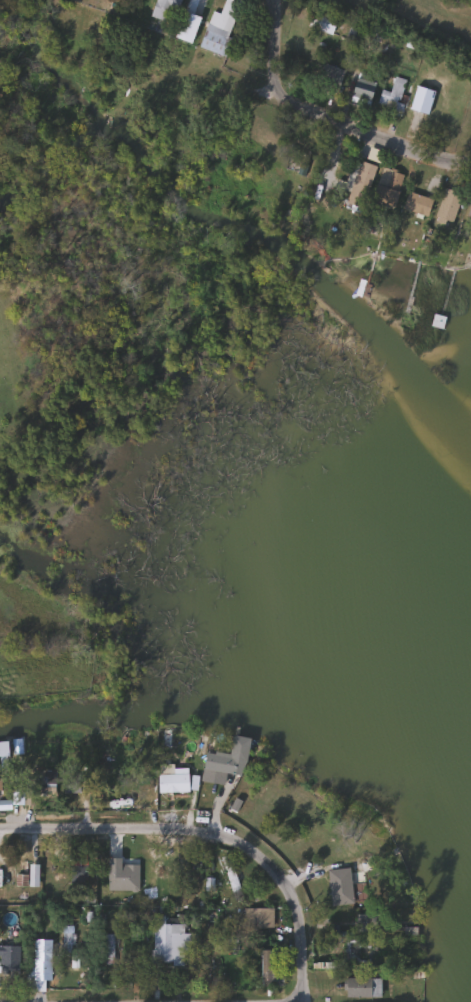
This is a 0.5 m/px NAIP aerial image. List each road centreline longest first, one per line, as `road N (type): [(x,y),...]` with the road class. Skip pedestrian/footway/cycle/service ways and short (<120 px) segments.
road 1 (residential): [(0,831),(252,838),(291,880),(303,912),(310,1001)]
road 2 (residential): [(283,104),(437,158),(470,158)]

